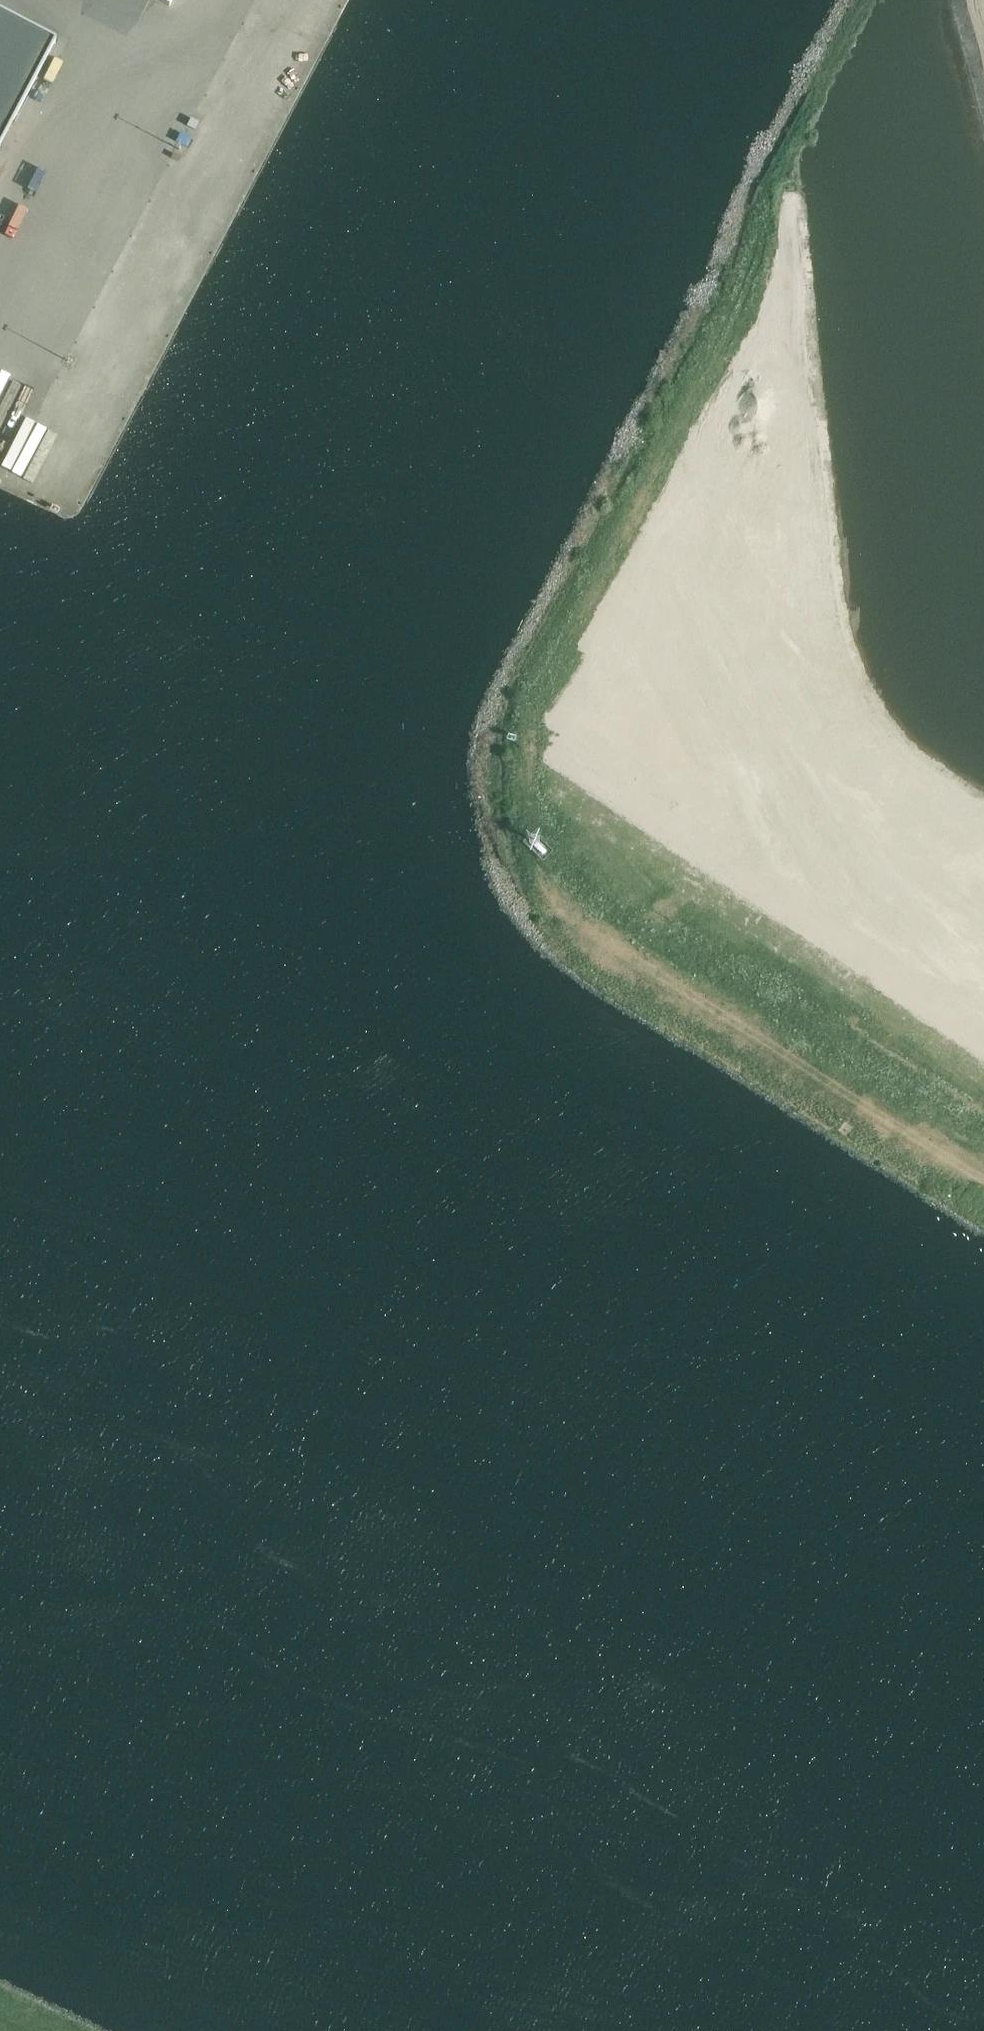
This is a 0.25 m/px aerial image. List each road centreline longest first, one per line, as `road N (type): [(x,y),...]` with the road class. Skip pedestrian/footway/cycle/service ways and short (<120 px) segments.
road 1 (track): [(780,158),(670,414),(536,693),(521,763),(531,802),(552,834),(563,888),(592,919),(983,1177)]
road 2 (unclassified): [(57,461),(297,0)]

